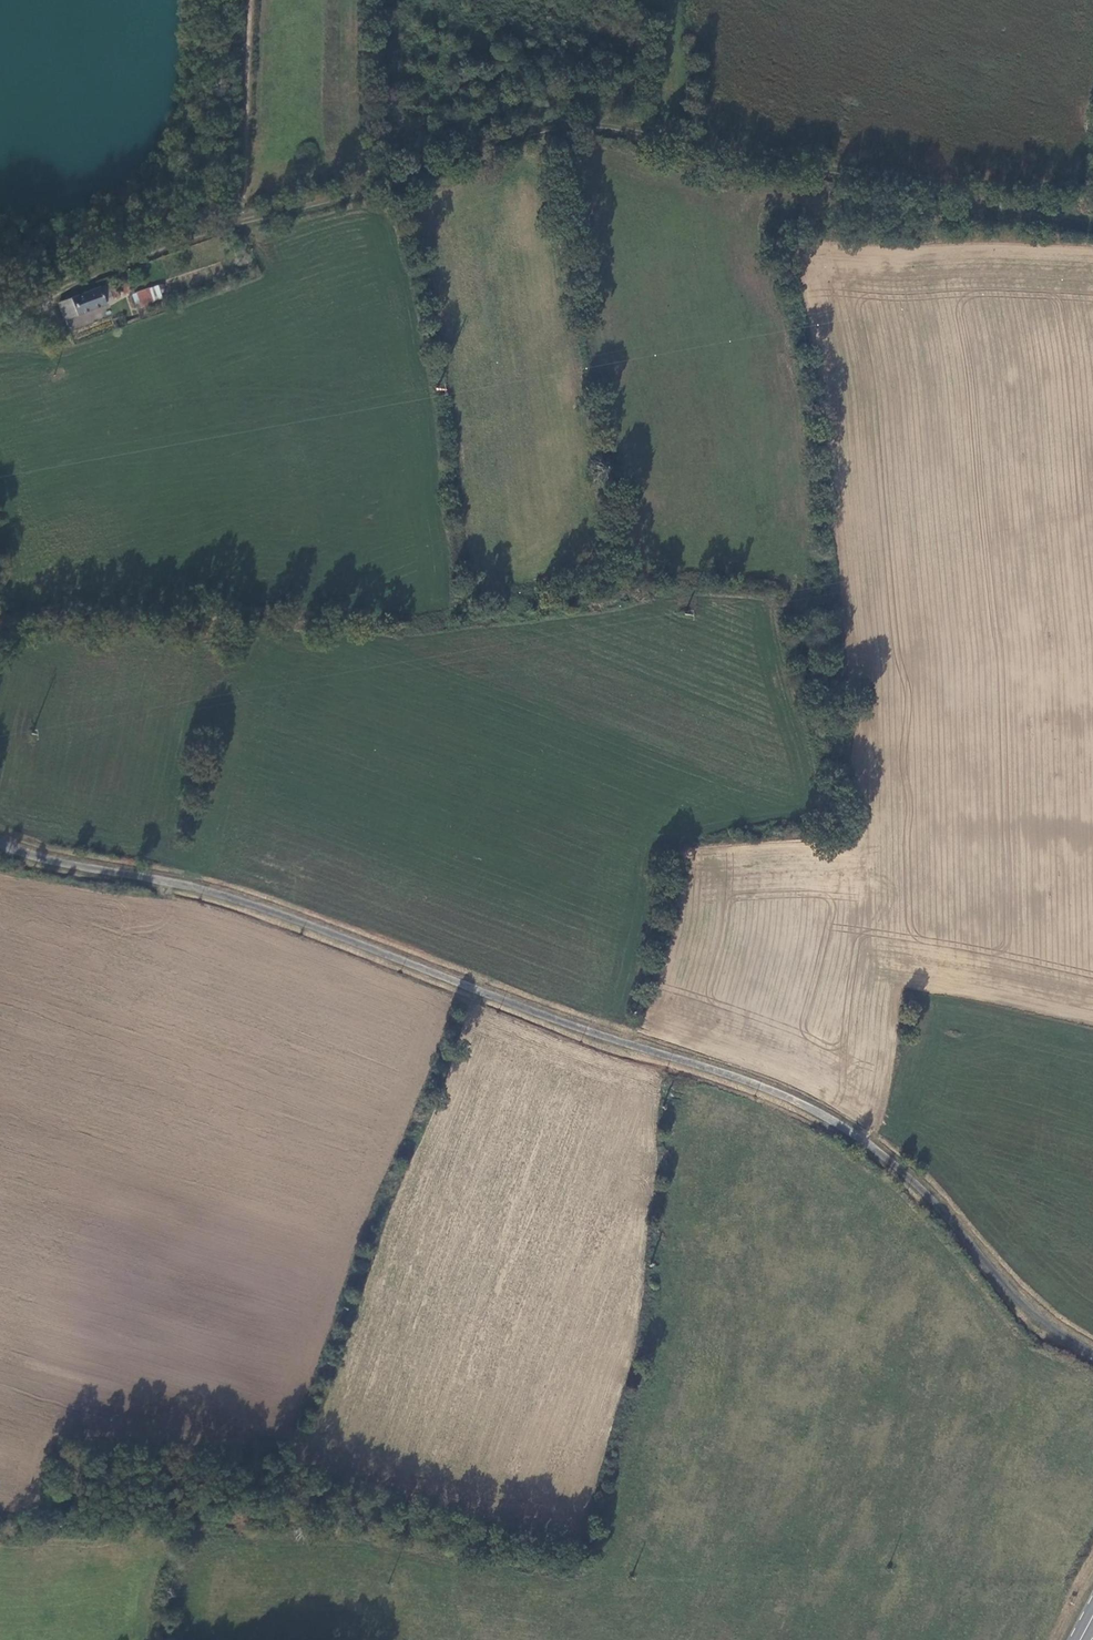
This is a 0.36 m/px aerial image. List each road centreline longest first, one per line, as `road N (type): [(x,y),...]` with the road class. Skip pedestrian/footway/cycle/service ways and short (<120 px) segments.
road 1 (unclassified): [(0,843),(200,892),(587,1030),(733,1072),(903,1166),(1021,1284),(1092,1338)]
road 2 (track): [(1092,223),(588,125),(529,134),(243,221)]
road 3 (track): [(207,229),(0,307)]

